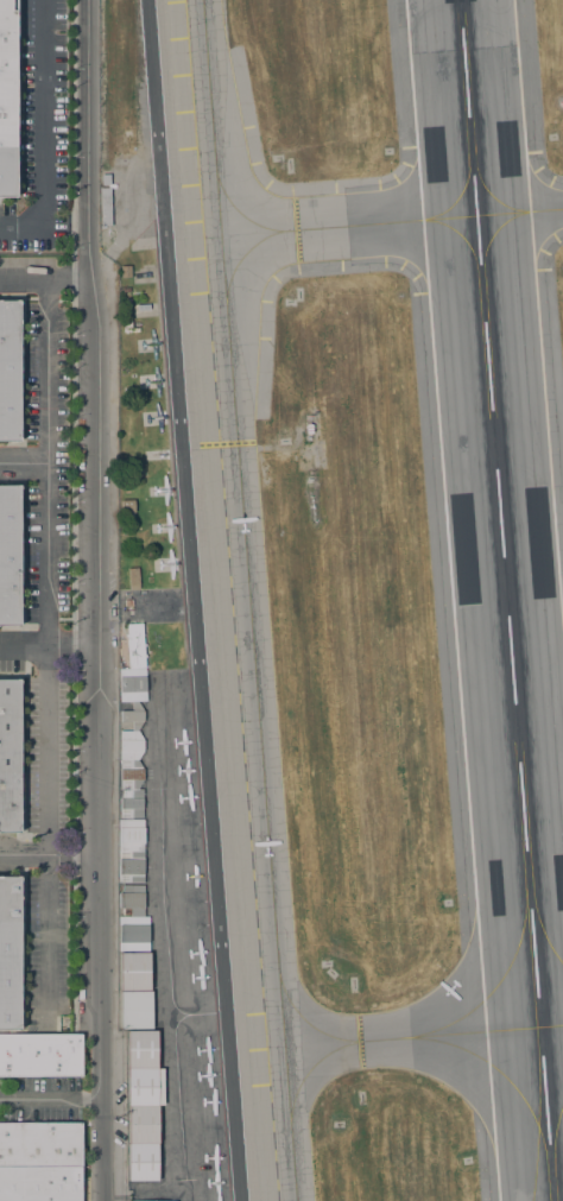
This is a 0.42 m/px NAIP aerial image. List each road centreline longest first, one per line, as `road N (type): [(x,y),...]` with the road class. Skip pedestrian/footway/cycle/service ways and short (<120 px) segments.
road 1 (residential): [(102,1200),(86,0)]

